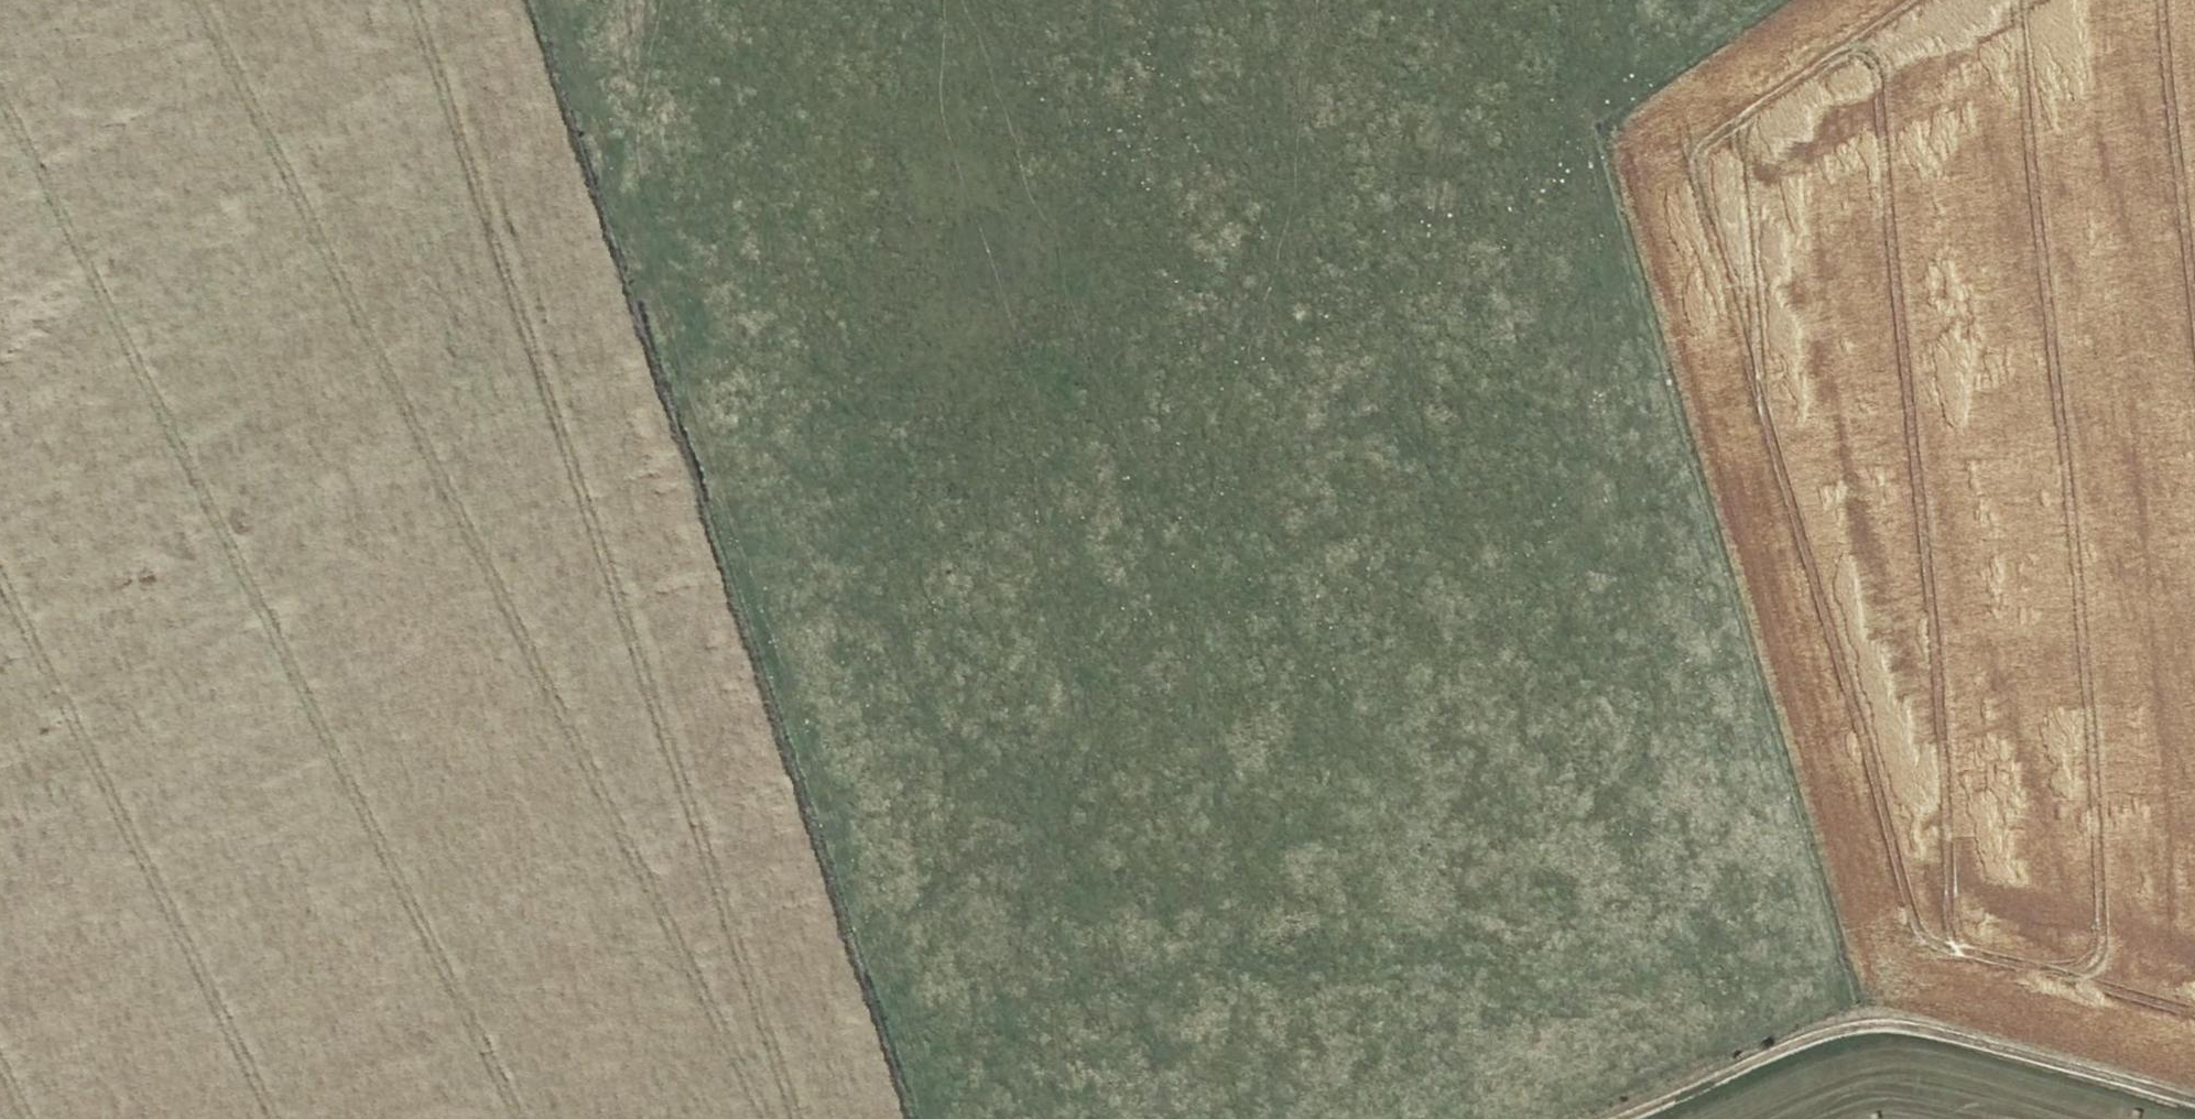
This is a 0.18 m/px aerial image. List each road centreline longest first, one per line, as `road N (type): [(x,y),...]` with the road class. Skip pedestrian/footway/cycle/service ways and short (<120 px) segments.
road 1 (track): [(2194,1097),(1936,1026),(1875,1022),(1818,1028),(1591,1118)]

